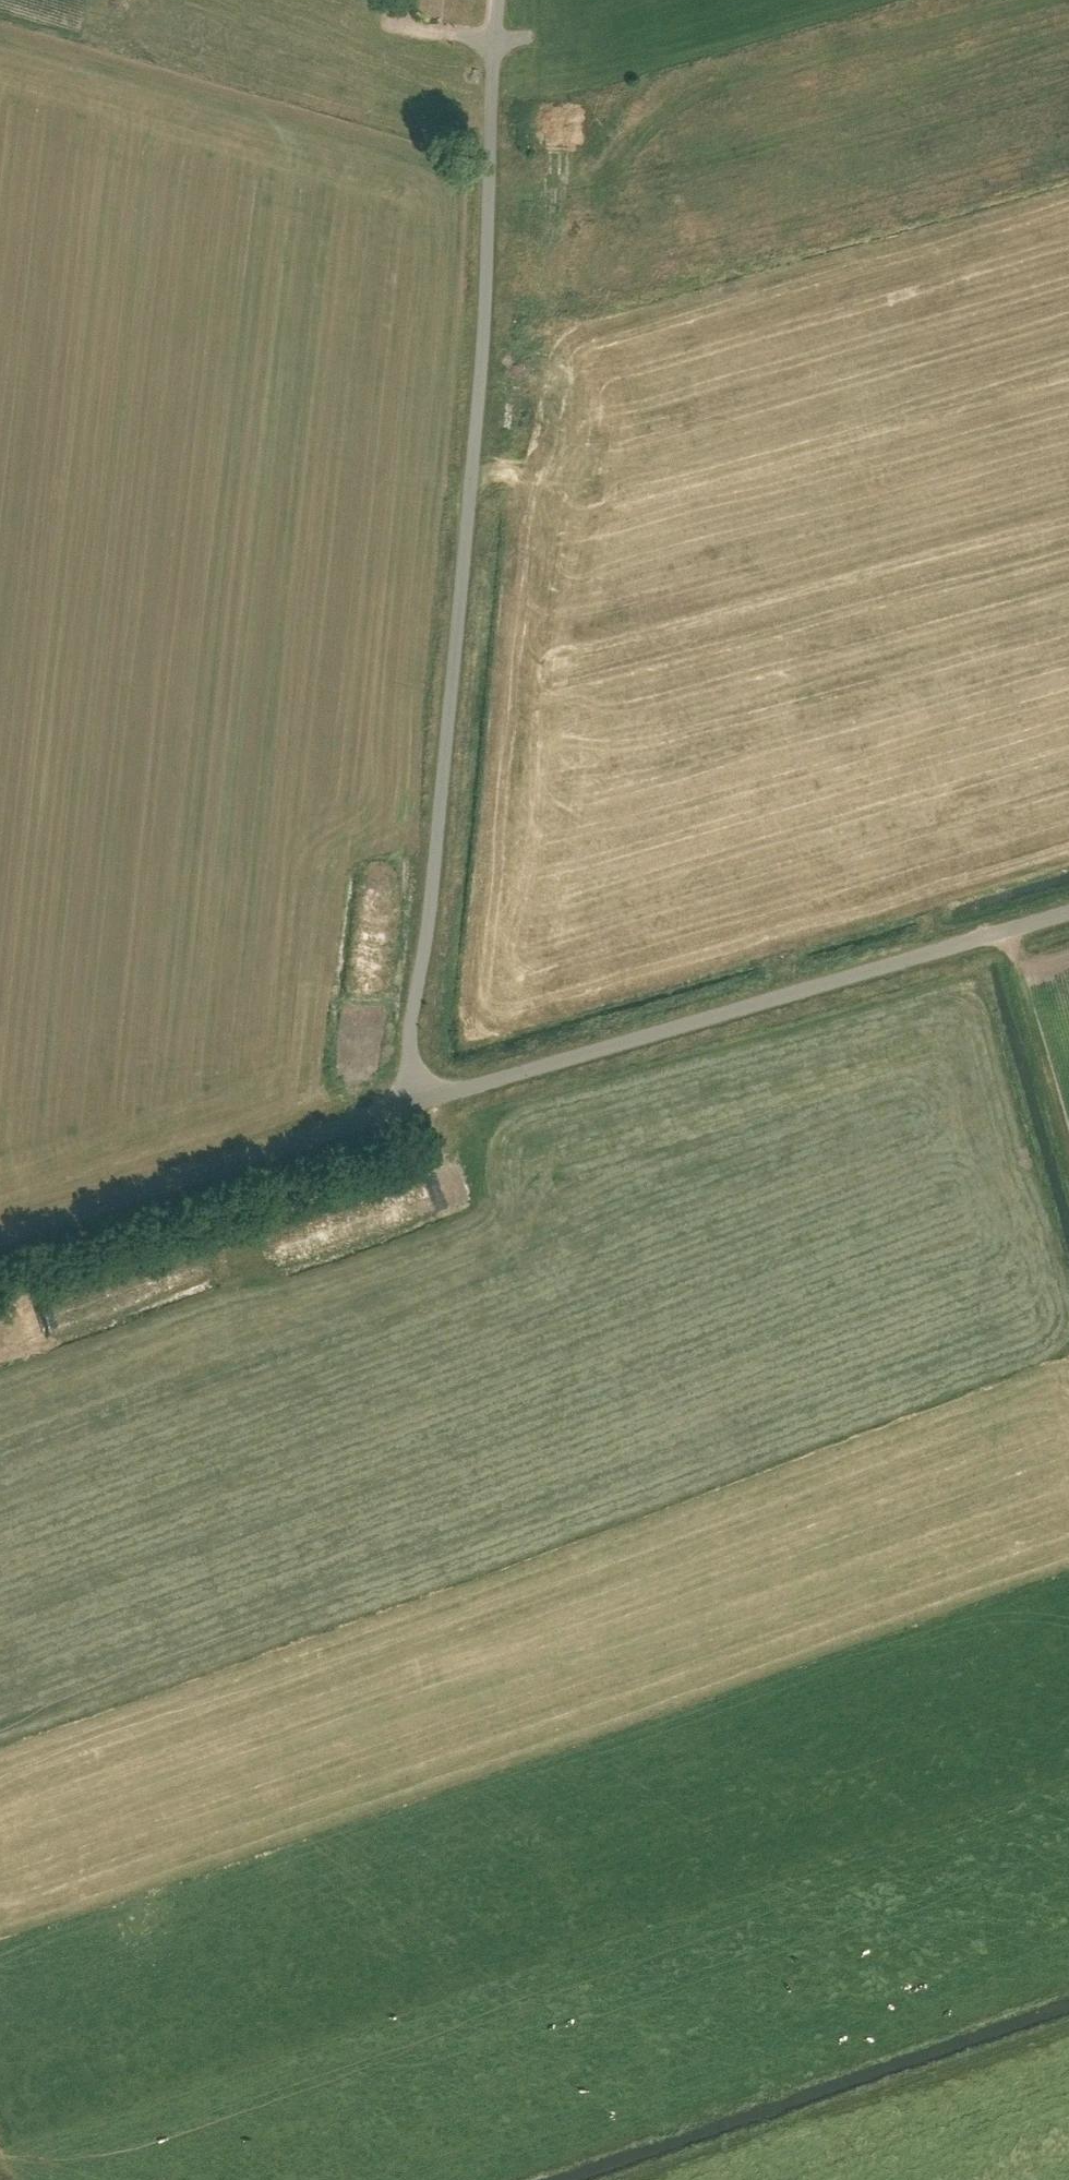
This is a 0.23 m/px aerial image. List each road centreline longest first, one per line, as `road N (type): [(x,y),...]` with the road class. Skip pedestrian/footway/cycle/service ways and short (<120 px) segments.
road 1 (unclassified): [(405,1106),(465,604),(504,9)]
road 2 (unclassified): [(405,1106),(1068,907)]
road 3 (unclassified): [(0,1238),(405,1106)]

